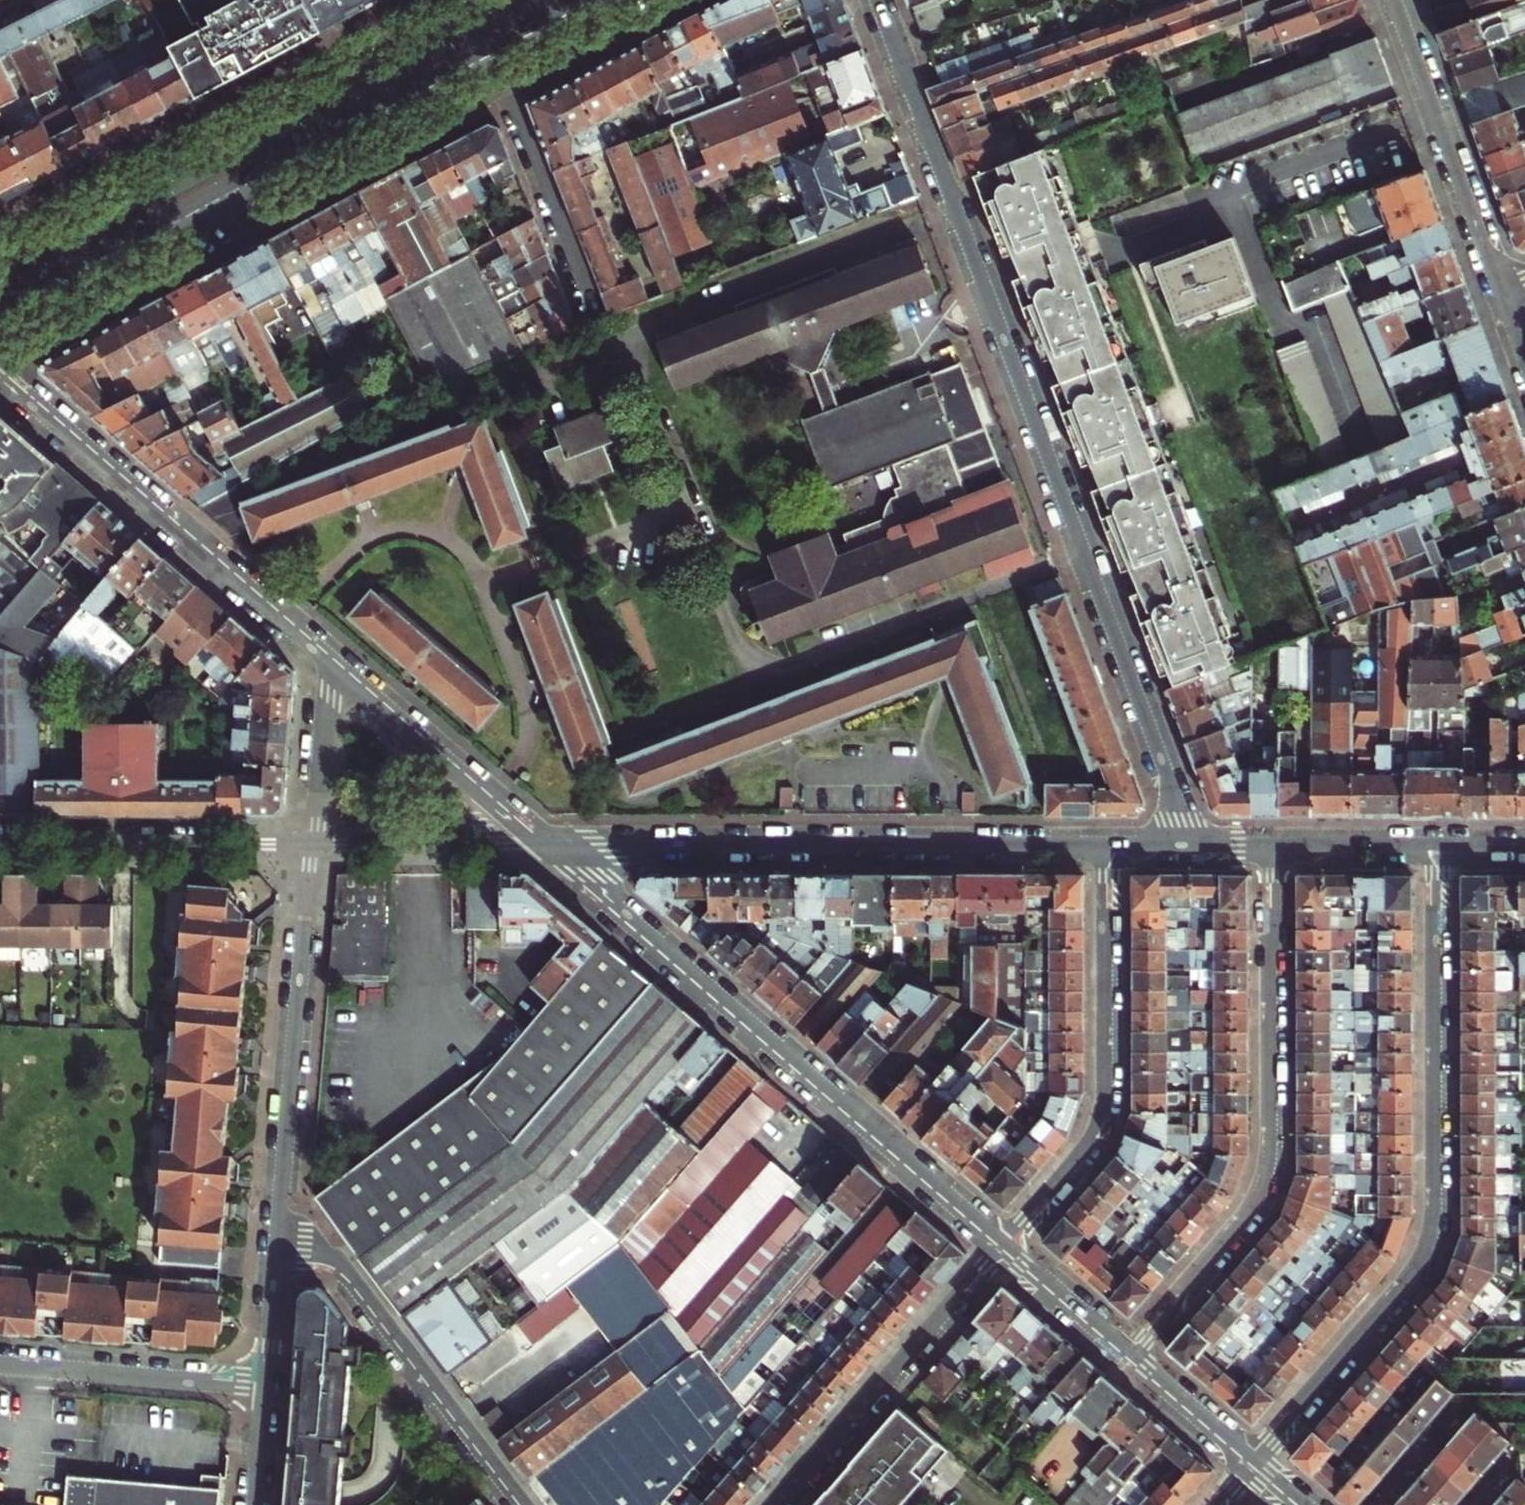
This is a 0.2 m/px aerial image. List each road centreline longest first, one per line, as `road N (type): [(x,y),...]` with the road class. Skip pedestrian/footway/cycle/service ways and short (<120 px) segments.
road 1 (residential): [(1189,846),(877,0)]
road 2 (residential): [(1252,1462),(1413,1280),(1436,1231),(1437,846)]
road 3 (secondary): [(0,314),(597,0)]
road 4 (residential): [(1005,1247),(541,844)]
road 5 (secondary): [(518,0),(0,274)]
road 6 (residential): [(541,844),(1108,845)]
road 7 (residential): [(1130,1355),(1251,1216),(1268,1185),(1273,846)]
road 8 (residential): [(0,372),(330,660)]
road 9 (residential): [(1108,845),(1103,1121),(1087,1153),(1005,1247)]
road 10 (residential): [(312,844),(278,1238)]
road 11 (residential): [(517,1504),(334,1260),(306,1240),(278,1238)]
road 12 (residential): [(1005,1247),(776,1504)]
road 13 (residential): [(0,844),(312,844)]
road 14 (residential): [(1395,0),(1493,269)]
road 15 (residential): [(330,660),(541,844)]
road 16 (unclassified): [(0,1362),(265,1386)]
road 17 (residential): [(312,844),(541,844)]
road 18 (residential): [(330,660),(312,844)]
road 19 (residential): [(1130,1355),(1005,1247)]
road 20 (residential): [(1273,846),(1437,846)]
road 21 (residential): [(1252,1462),(1130,1355)]
road 22 (residential): [(278,1238),(265,1386)]

